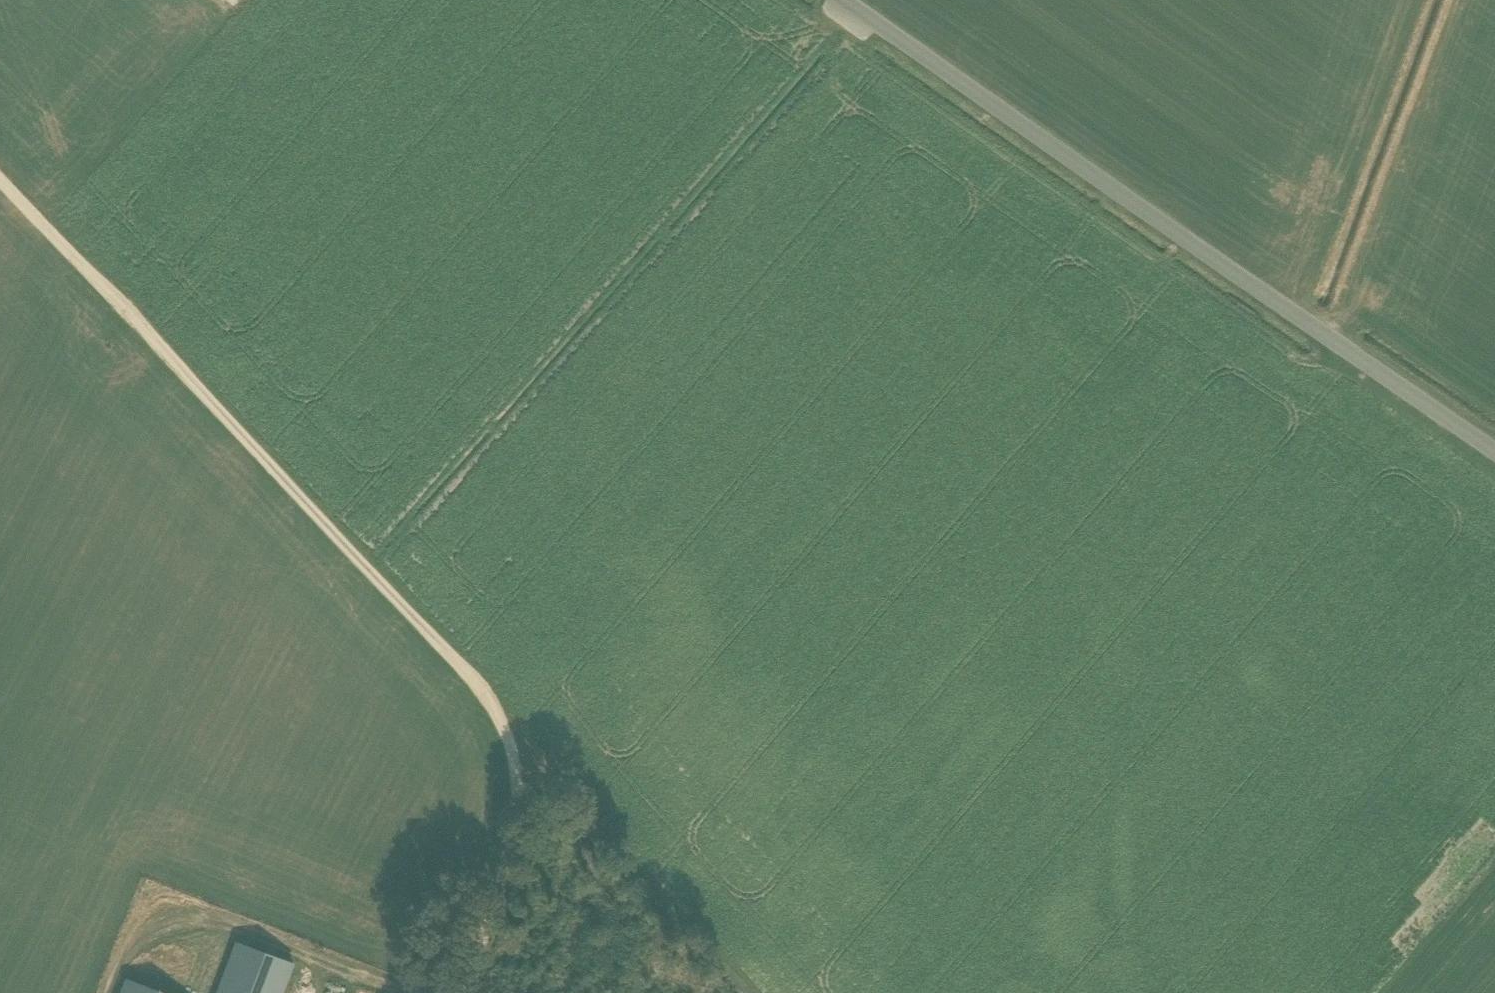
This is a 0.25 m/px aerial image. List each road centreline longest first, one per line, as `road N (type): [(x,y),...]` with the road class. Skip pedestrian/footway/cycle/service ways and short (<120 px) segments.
road 1 (track): [(521,786),(503,724),(451,654),(0,185)]
road 2 (unclassified): [(1494,453),(845,0)]
road 3 (track): [(1456,0),(1328,336)]
road 4 (track): [(749,992),(561,800),(521,786)]
road 5 (track): [(521,786),(515,835),(463,992)]

